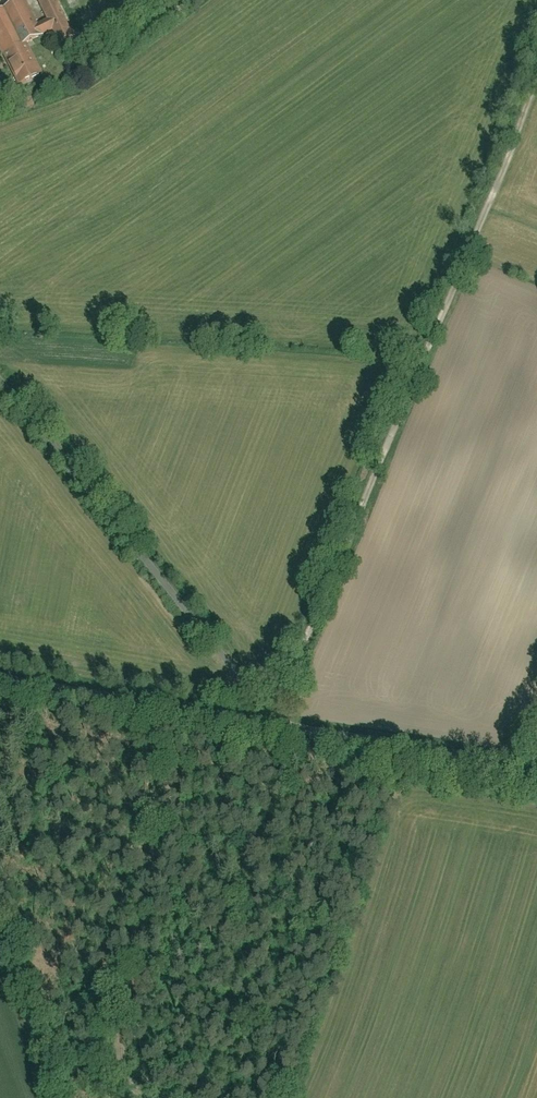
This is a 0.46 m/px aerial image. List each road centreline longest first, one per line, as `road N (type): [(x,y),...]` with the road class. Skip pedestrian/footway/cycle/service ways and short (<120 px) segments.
road 1 (track): [(536,84),(277,727)]
road 2 (residential): [(269,724),(0,385)]
road 3 (track): [(151,1097),(113,1062),(142,950),(180,709)]
road 4 (residential): [(269,724),(0,679)]
road 5 (residential): [(536,771),(269,724)]

